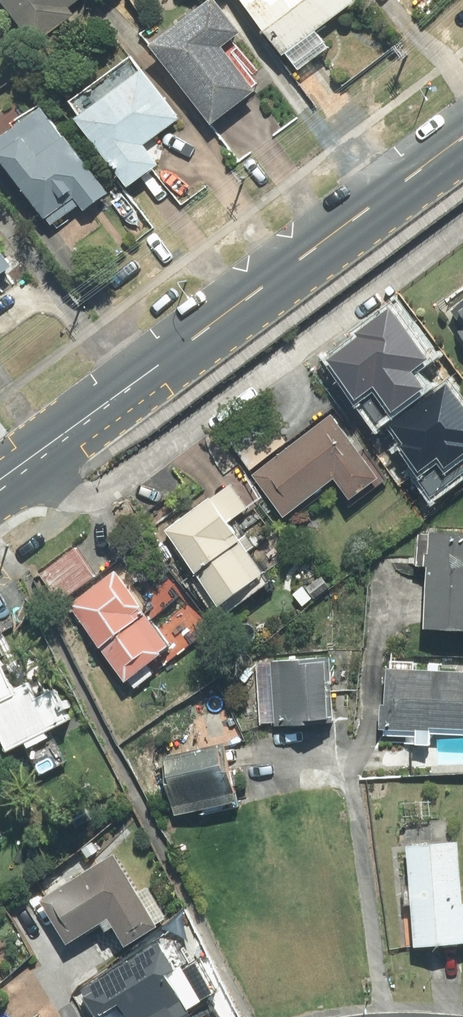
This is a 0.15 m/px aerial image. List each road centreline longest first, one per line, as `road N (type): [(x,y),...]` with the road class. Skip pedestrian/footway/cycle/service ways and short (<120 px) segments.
road 1 (secondary): [(462,135),(0,484)]

